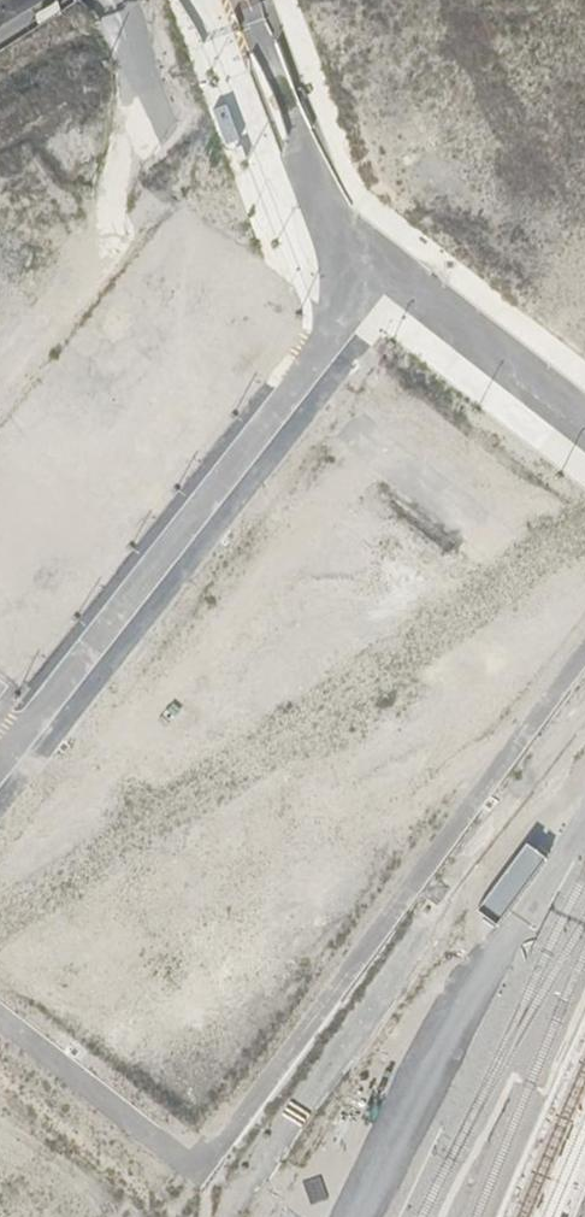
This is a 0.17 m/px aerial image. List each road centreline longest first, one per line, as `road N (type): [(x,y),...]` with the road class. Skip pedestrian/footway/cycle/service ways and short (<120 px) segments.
road 1 (residential): [(27,724),(344,975)]
road 2 (residential): [(179,533),(502,765)]
road 3 (residential): [(380,261),(179,533)]
road 4 (residential): [(584,38),(380,261)]
road 5 (residential): [(380,261),(335,229),(248,0)]
road 6 (residential): [(502,765),(344,975)]
road 7 (residential): [(584,424),(380,261)]
road 8 (residential): [(0,1021),(198,1169)]
road 9 (residential): [(179,533),(27,724)]
road 10 (residential): [(344,975),(198,1169)]
road 11 (residential): [(584,654),(502,765)]

